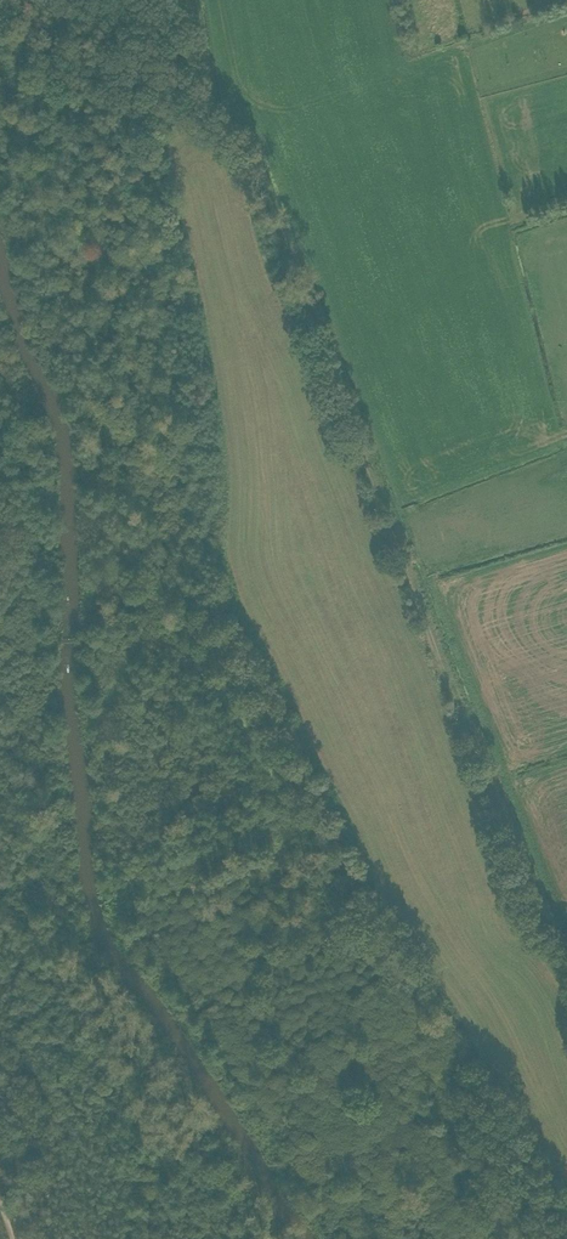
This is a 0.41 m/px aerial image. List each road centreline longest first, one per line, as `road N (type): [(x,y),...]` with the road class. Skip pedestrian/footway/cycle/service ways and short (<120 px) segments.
road 1 (track): [(186,0),(204,108),(244,140),(539,935),(566,936)]

